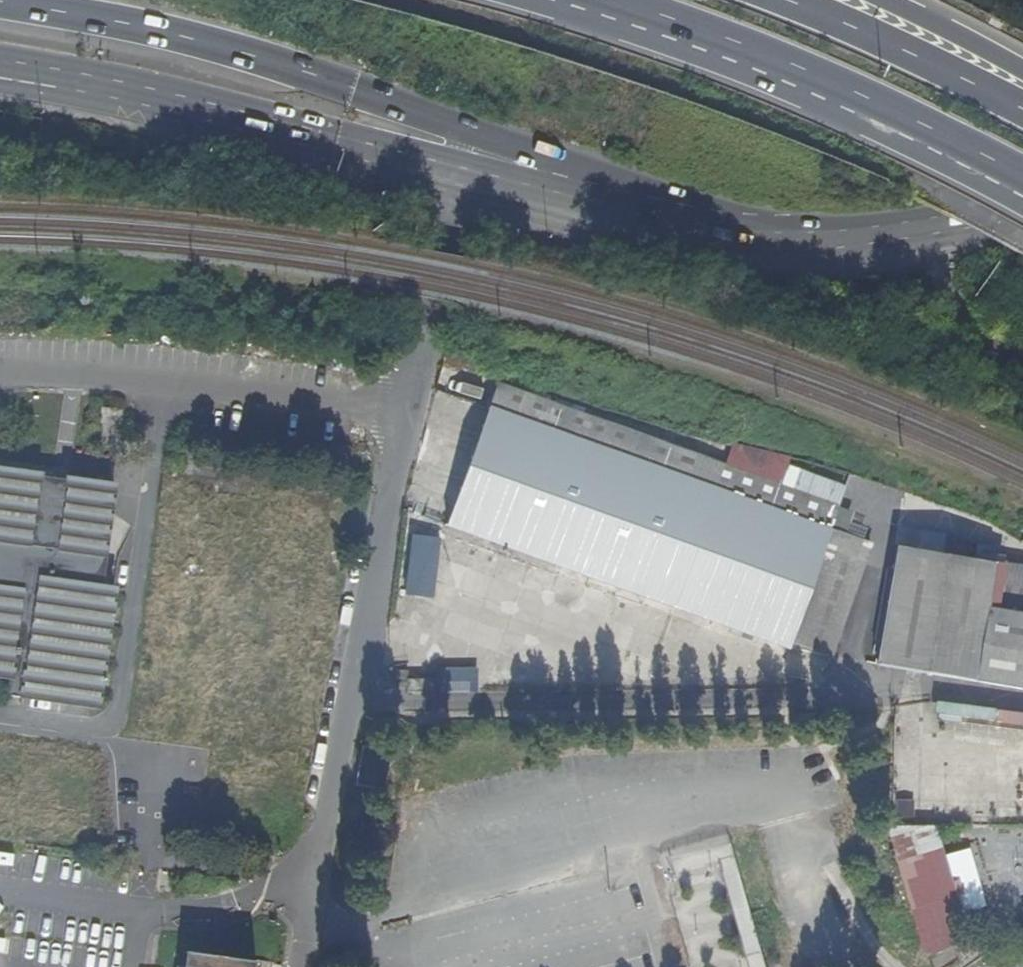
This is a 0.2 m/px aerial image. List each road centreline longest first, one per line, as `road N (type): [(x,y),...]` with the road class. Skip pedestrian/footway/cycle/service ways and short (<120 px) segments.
road 1 (motorway): [(0,4),(206,47),(353,92),(573,202)]
road 2 (unclassified): [(405,409),(300,966)]
road 3 (motorway): [(594,0),(895,114),(1022,185)]
road 4 (primary): [(573,202),(748,238),(950,228),(1022,213)]
road 5 (primary): [(0,70),(95,86),(438,171)]
road 6 (residential): [(0,373),(405,409)]
road 7 (motorway): [(1022,119),(862,39),(763,0)]
road 8 (unclassified): [(405,409),(438,171)]
road 9 (motorway): [(1022,77),(879,0)]
road 10 (primary): [(438,171),(573,202)]

